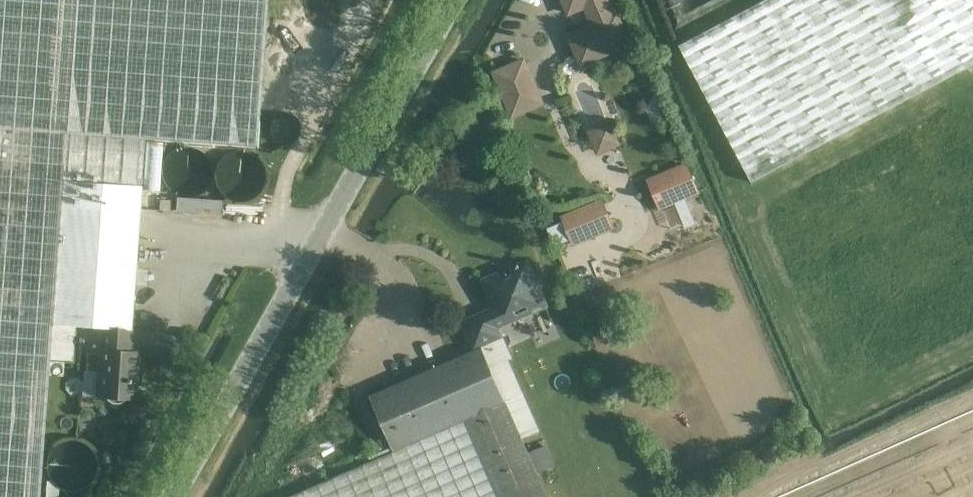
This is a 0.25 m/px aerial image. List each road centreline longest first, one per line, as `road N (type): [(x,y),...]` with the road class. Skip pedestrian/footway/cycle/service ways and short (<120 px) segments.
road 1 (unclassified): [(172,496),(247,378),(454,0)]

